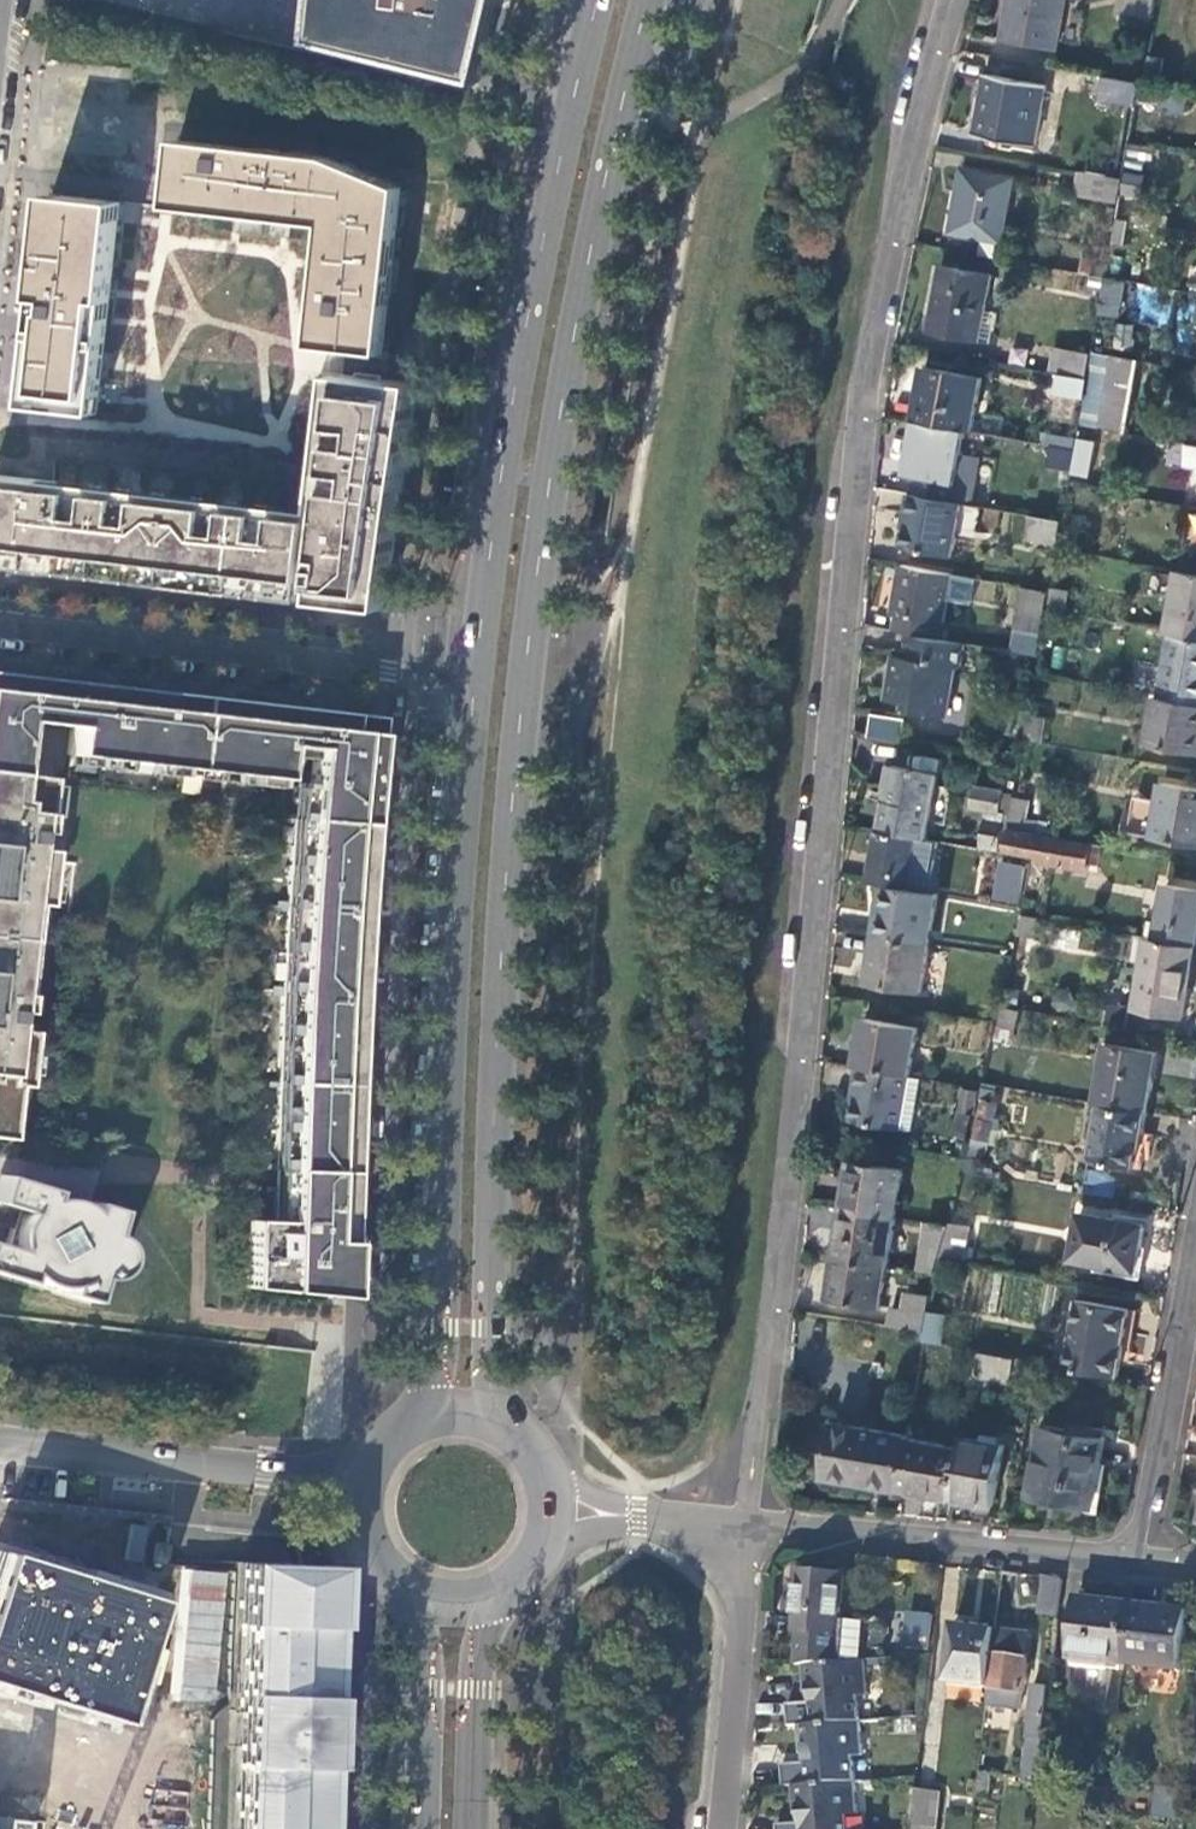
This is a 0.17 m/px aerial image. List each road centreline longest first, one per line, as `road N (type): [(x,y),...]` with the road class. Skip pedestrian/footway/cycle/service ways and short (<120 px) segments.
road 1 (residential): [(951,0),(894,235),(857,437),(787,1175),(745,1518)]
road 2 (primary): [(505,1421),(486,1348),(522,714),(577,325),(649,0)]
road 3 (primary): [(599,0),(530,314),(467,785)]
road 4 (primary): [(467,785),(442,1348),(418,1415)]
road 5 (residential): [(1134,1556),(745,1518)]
road 6 (residential): [(0,618),(361,661)]
road 7 (residential): [(745,1518),(716,1828)]
road 8 (residential): [(0,1443),(274,1468)]
road 9 (primary): [(406,1590),(427,1658),(423,1828)]
road 10 (primary): [(472,1828),(478,1655),(498,1594)]
road 11 (residential): [(1149,1485),(1195,1256)]
road 12 (primary): [(361,661),(433,694),(456,722),(467,785)]

